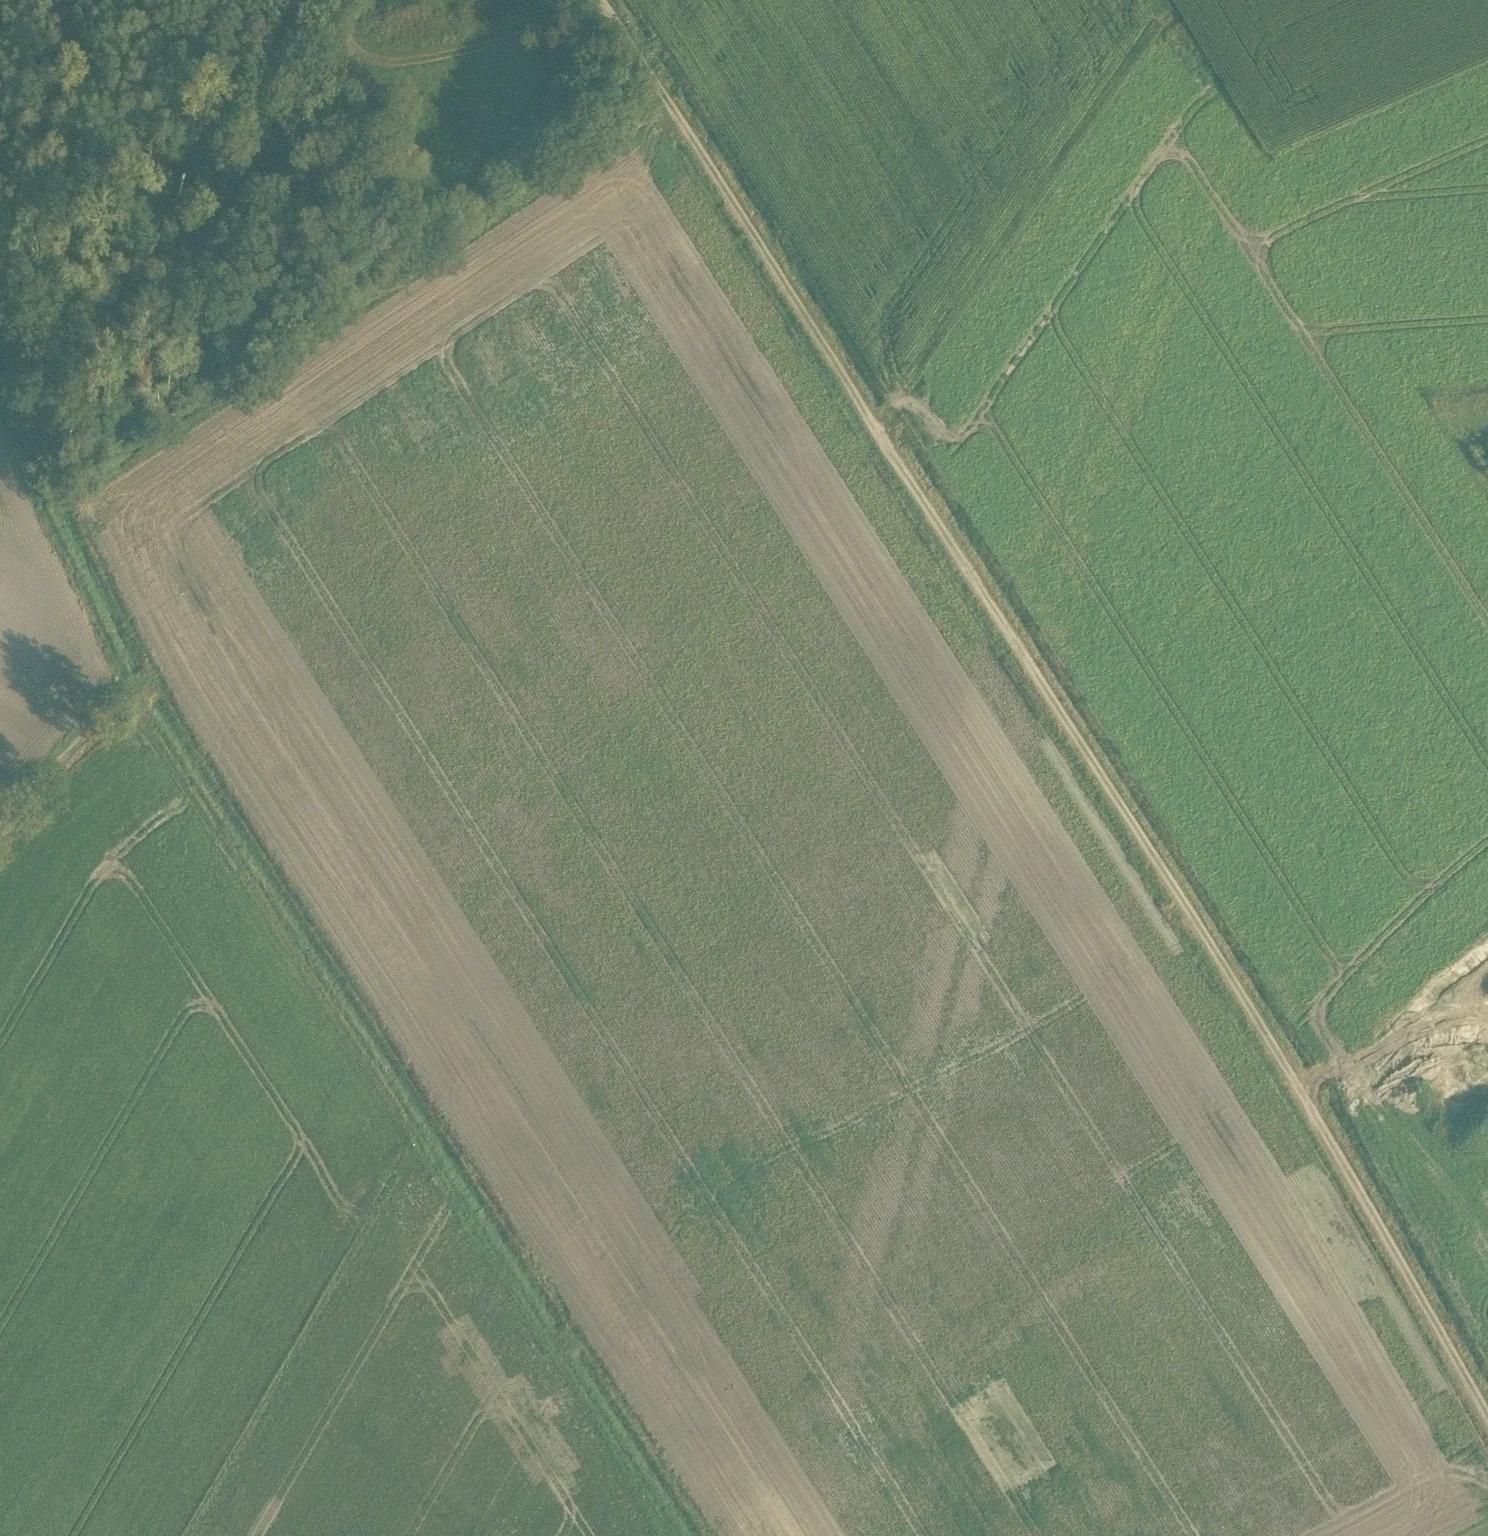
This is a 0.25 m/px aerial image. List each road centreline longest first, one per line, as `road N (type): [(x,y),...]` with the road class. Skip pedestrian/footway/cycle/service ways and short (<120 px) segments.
road 1 (track): [(1487,1410),(1390,1233),(996,616)]
road 2 (track): [(623,34),(996,616)]
road 3 (track): [(0,413),(128,693),(20,799),(0,833)]

